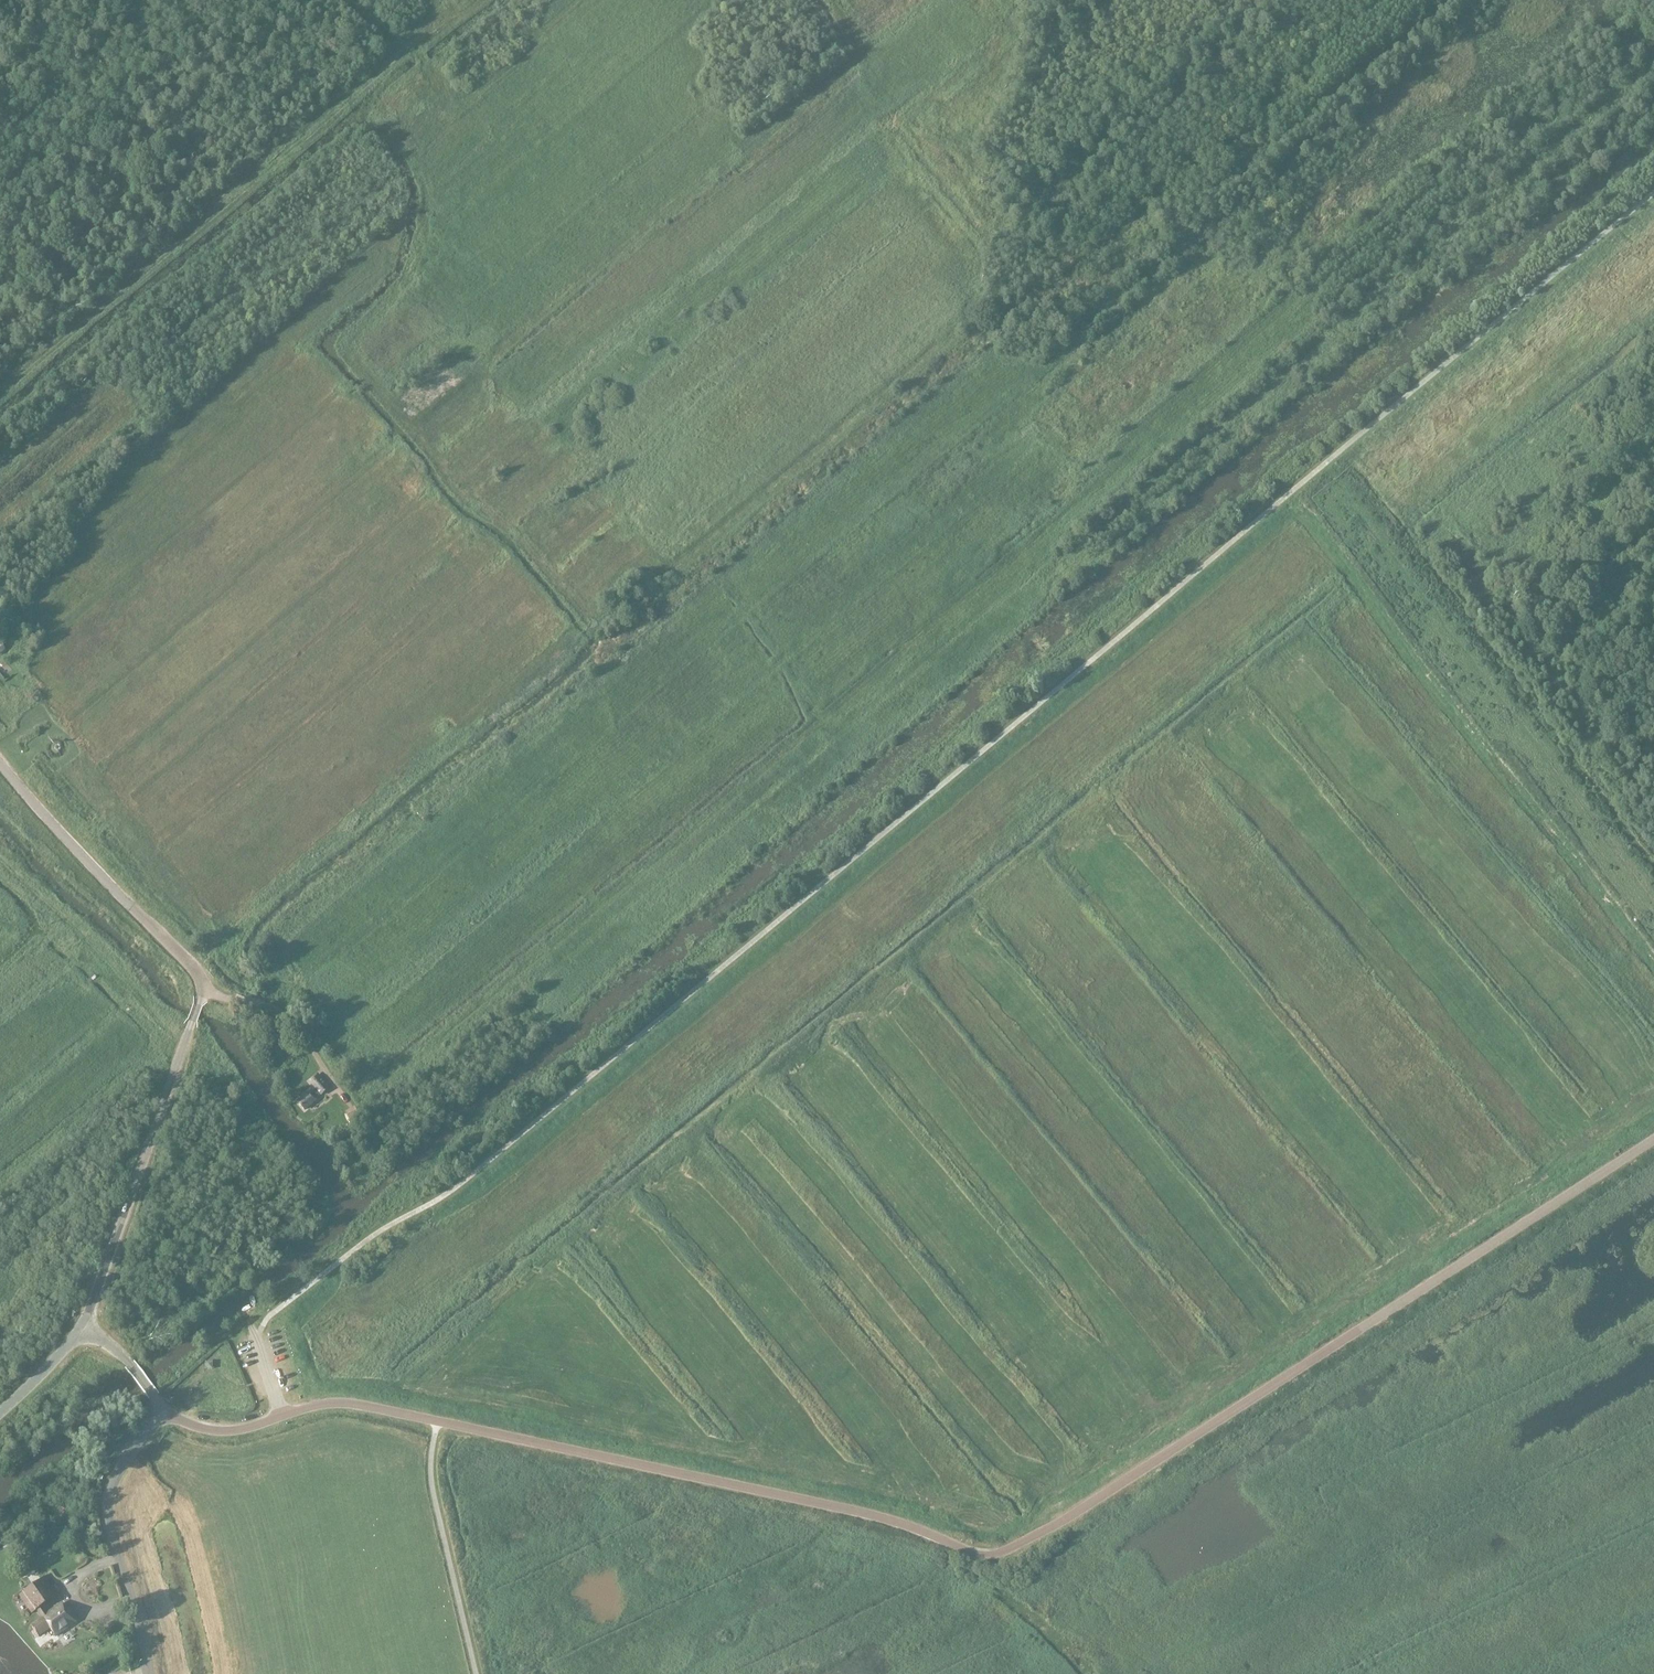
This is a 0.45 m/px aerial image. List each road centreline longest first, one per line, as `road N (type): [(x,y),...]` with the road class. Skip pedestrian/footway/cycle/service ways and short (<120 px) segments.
road 1 (unclassified): [(1653,1139),(1055,1525),(990,1555),(853,1511),(359,1405),(318,1406),(223,1431),(165,1410)]
road 2 (track): [(0,396),(469,0)]
road 3 (tertiary): [(82,1327),(203,992)]
road 4 (tertiary): [(203,992),(195,970),(0,764)]
road 5 (tertiary): [(148,1673),(107,1506),(120,1470),(165,1410)]

